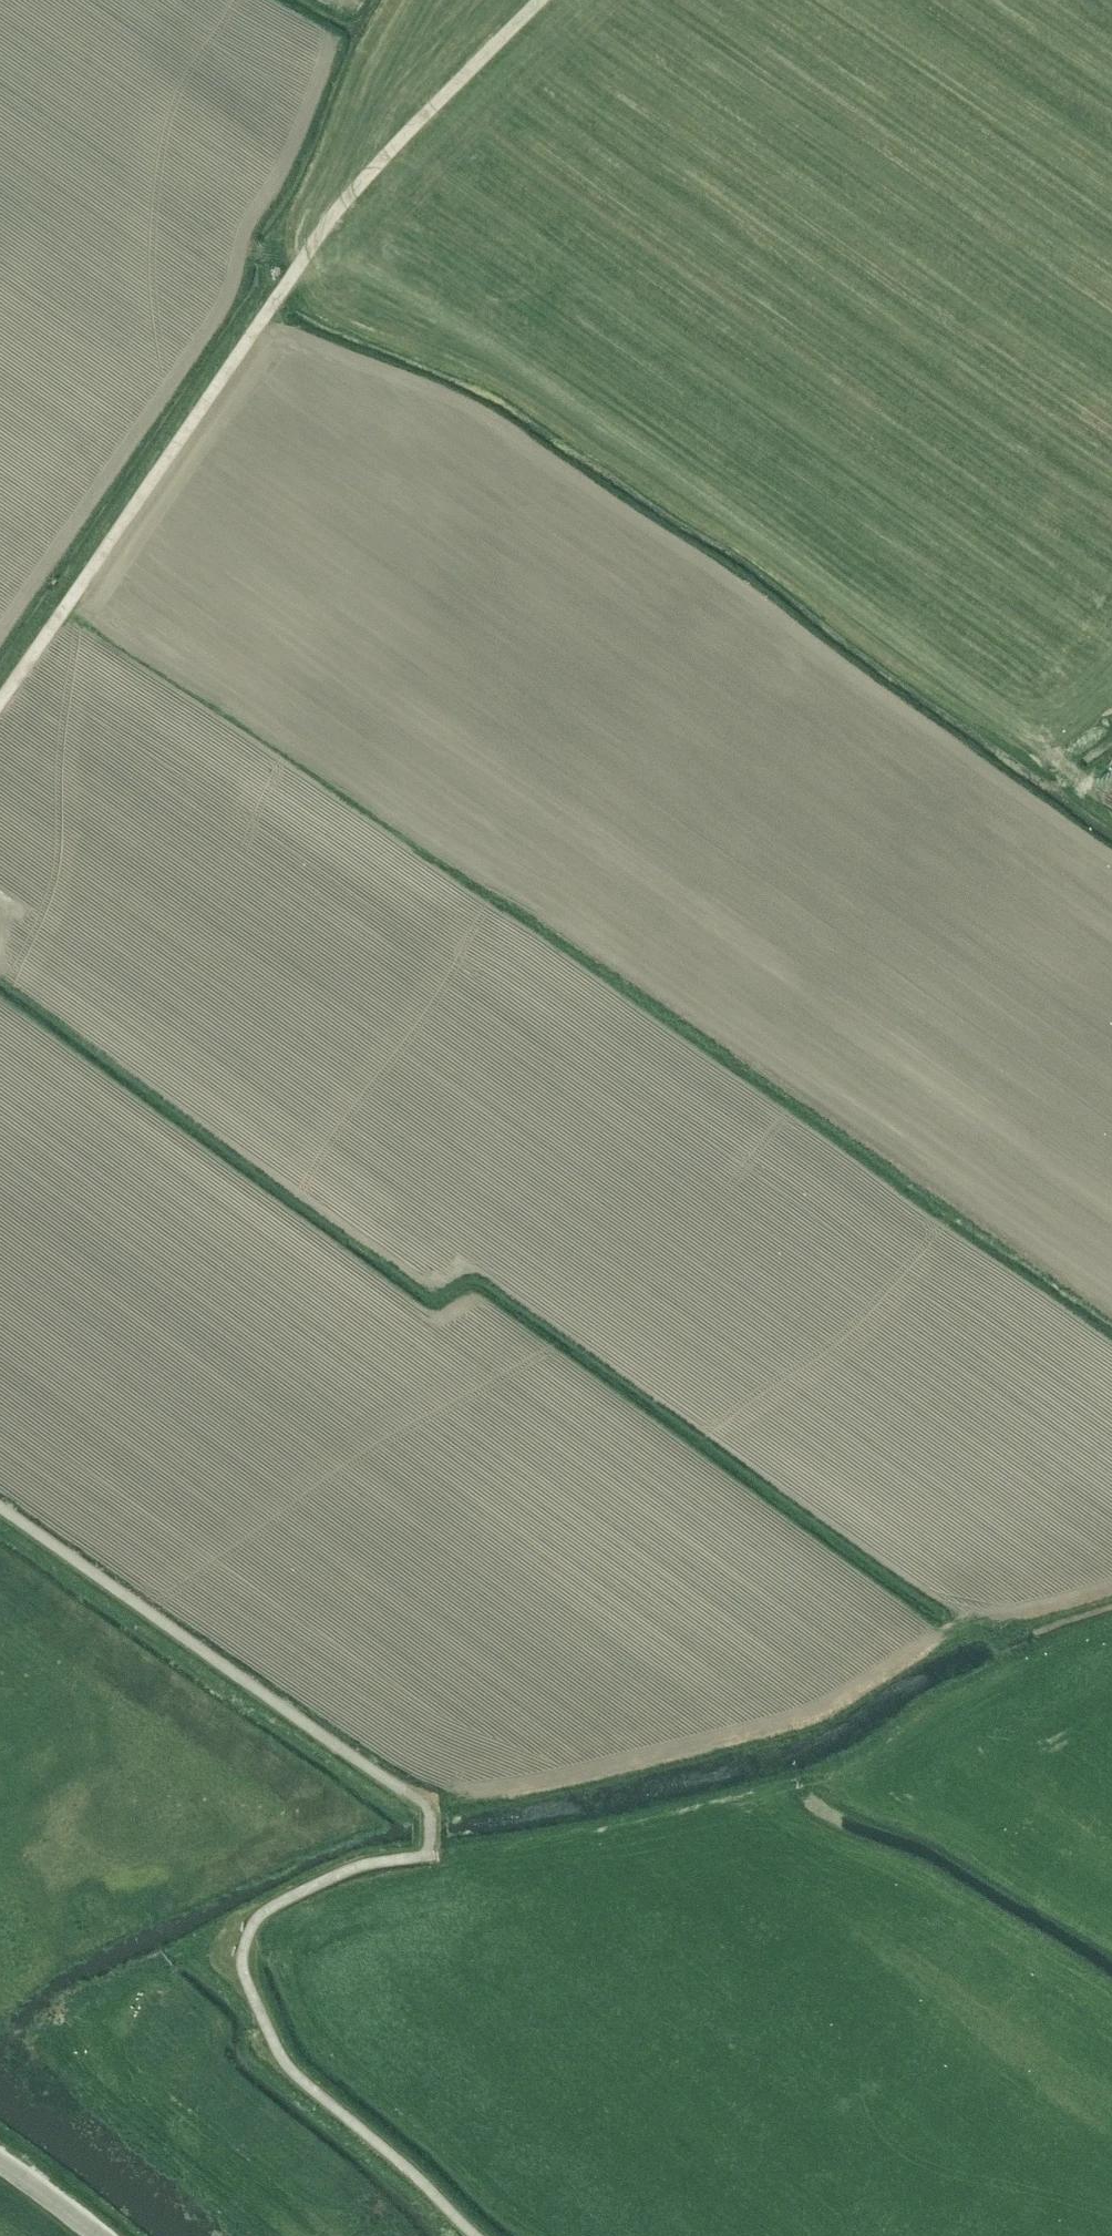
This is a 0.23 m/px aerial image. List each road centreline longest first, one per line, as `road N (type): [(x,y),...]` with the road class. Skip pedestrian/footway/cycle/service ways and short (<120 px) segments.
road 1 (track): [(0,694),(336,209),(547,0)]

